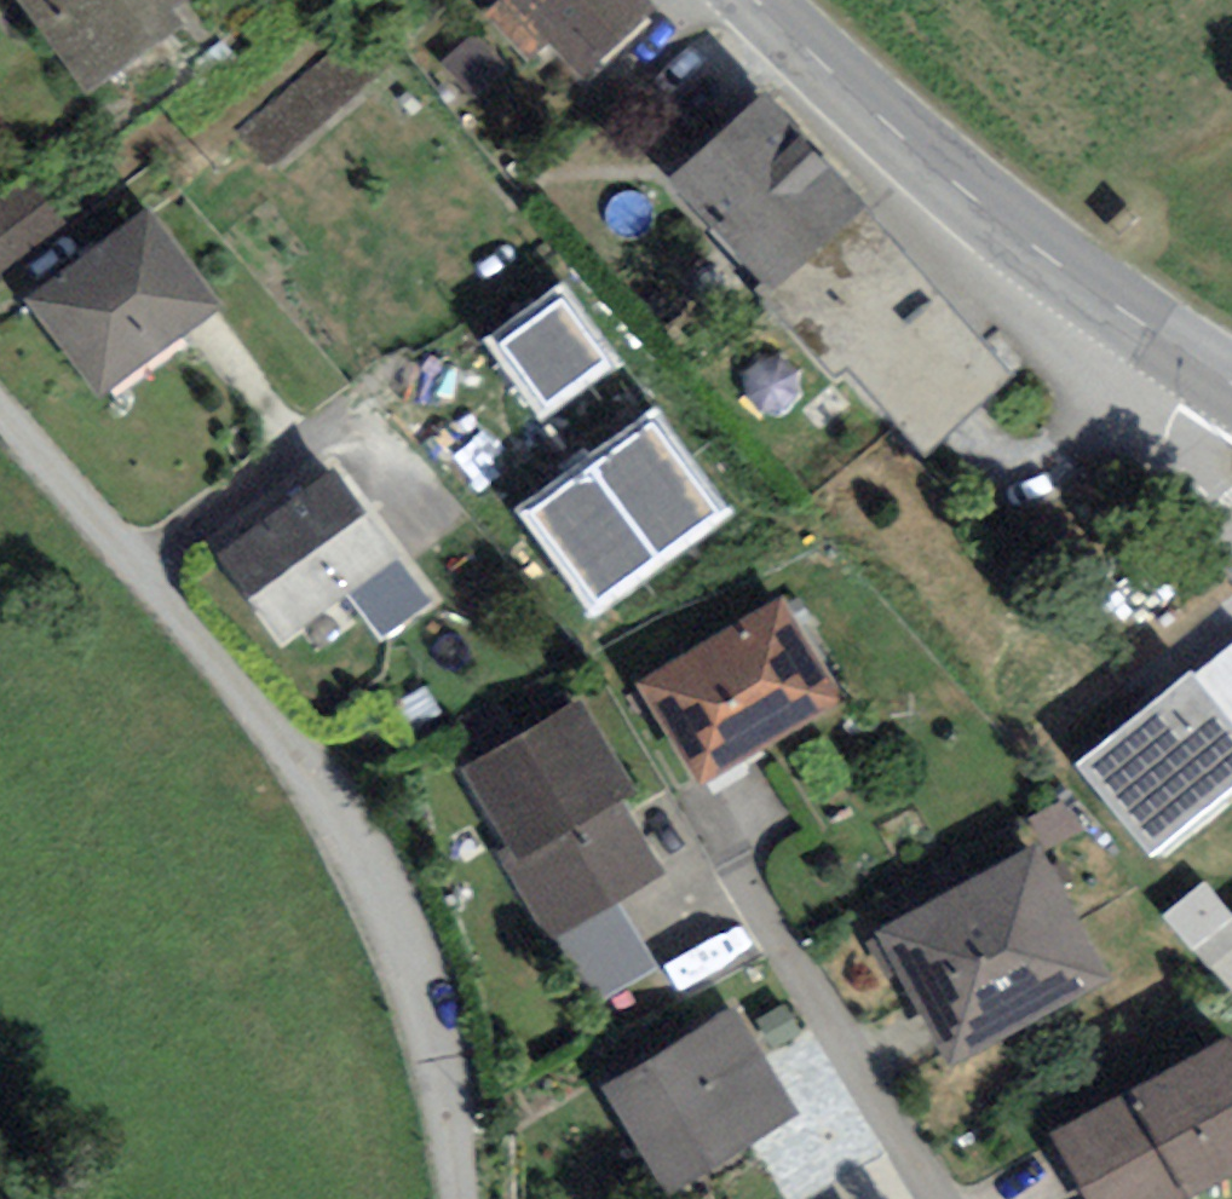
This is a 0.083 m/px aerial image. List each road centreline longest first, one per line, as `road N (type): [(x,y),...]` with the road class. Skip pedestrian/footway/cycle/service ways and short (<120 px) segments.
road 1 (residential): [(455,1198),(434,1044),(410,960),(358,843),(242,688),(0,406)]
road 2 (secondary): [(755,0),(957,186),(1159,342)]
road 3 (residential): [(1159,342),(1148,398),(1153,427),(1231,519)]

